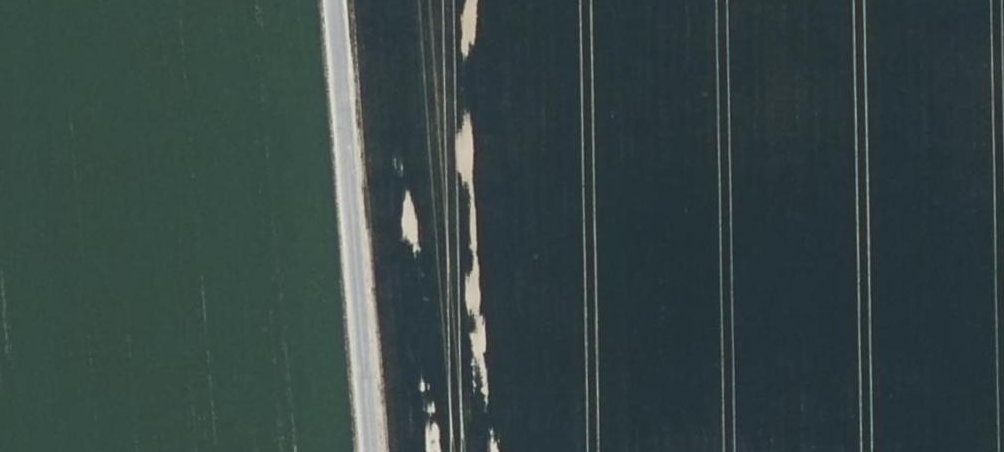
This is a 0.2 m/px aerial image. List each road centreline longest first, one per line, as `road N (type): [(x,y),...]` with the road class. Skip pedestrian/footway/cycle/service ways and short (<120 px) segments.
road 1 (unclassified): [(371,451),(335,0)]

